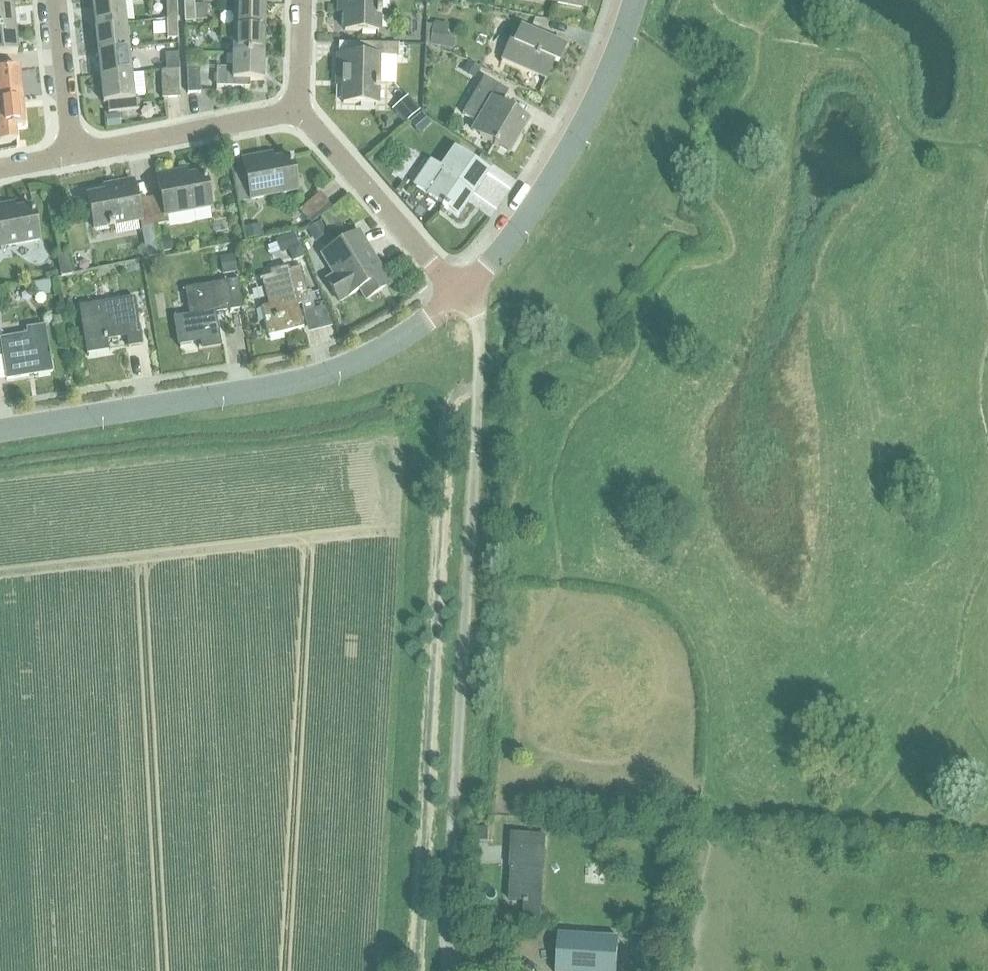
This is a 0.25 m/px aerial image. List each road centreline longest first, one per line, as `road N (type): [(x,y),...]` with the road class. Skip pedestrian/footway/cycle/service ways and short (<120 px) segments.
road 1 (unclassified): [(457,294),(478,323),(478,383),(449,970)]
road 2 (tertiary): [(0,433),(233,395),(342,368),(457,294)]
road 3 (tertiary): [(457,294),(543,198),(591,121),(635,0)]
road 4 (residential): [(298,107),(457,294)]
road 5 (residential): [(72,153),(298,107)]
road 6 (residential): [(72,153),(55,0)]

